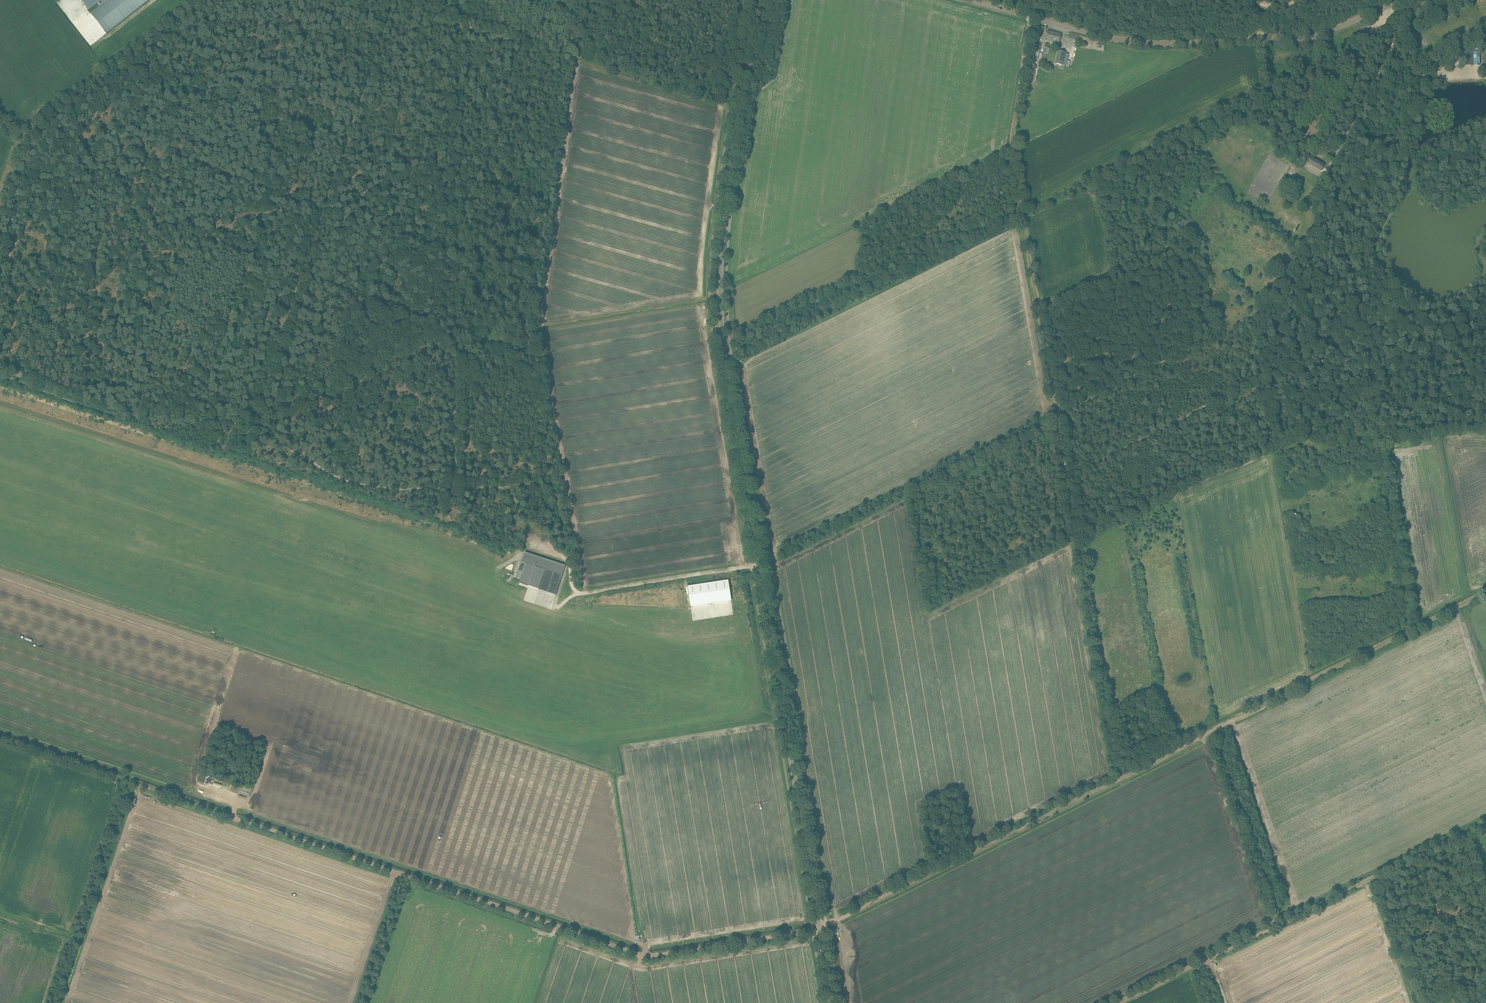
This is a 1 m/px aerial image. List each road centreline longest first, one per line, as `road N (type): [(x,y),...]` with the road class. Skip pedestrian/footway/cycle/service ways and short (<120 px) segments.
road 1 (tertiary): [(831,1002),(723,339),(722,243),(752,0)]
road 2 (track): [(207,795),(236,806),(235,819),(644,957),(812,930)]
road 3 (track): [(1031,17),(1011,156),(1075,530)]
road 4 (unclassified): [(969,0),(1109,38),(1167,44),(1309,37),(1406,0)]
road 5 (track): [(1220,729),(829,925)]
road 6 (track): [(748,565),(580,592),(569,583),(565,553),(534,534),(512,486),(454,487)]
road 7 (track): [(1485,593),(1220,729)]
road 8 (track): [(1485,824),(1268,930)]

